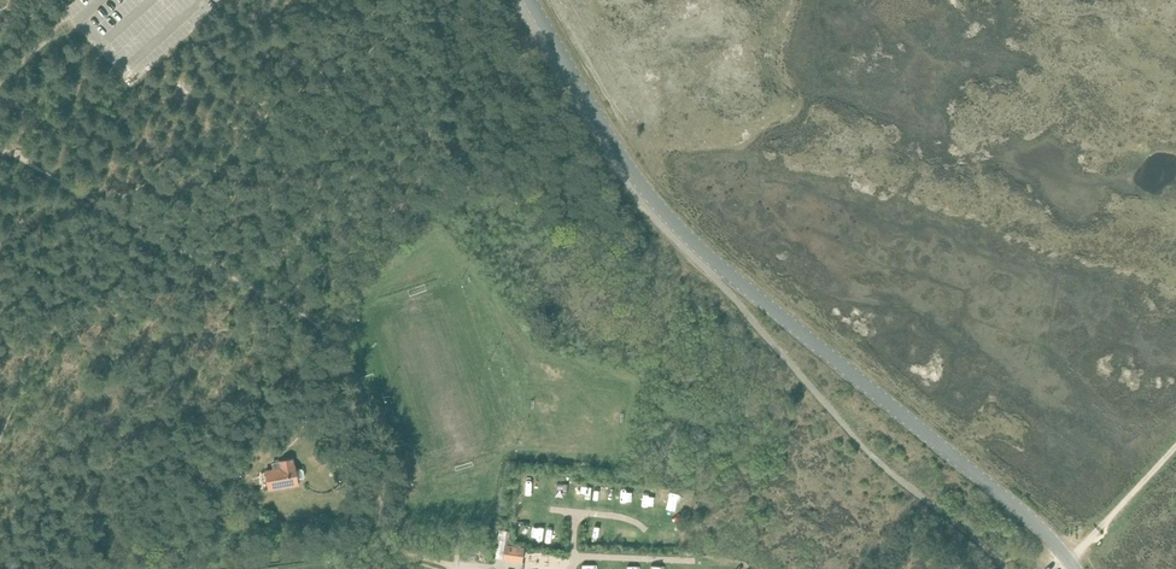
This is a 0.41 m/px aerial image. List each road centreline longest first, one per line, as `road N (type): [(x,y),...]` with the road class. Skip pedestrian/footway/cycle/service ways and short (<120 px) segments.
road 1 (unclassified): [(1075,568),(1042,530),(698,248),(636,177),(528,0)]
road 2 (track): [(341,392),(385,470),(385,543),(421,557)]
road 3 (track): [(1175,447),(1072,562)]

